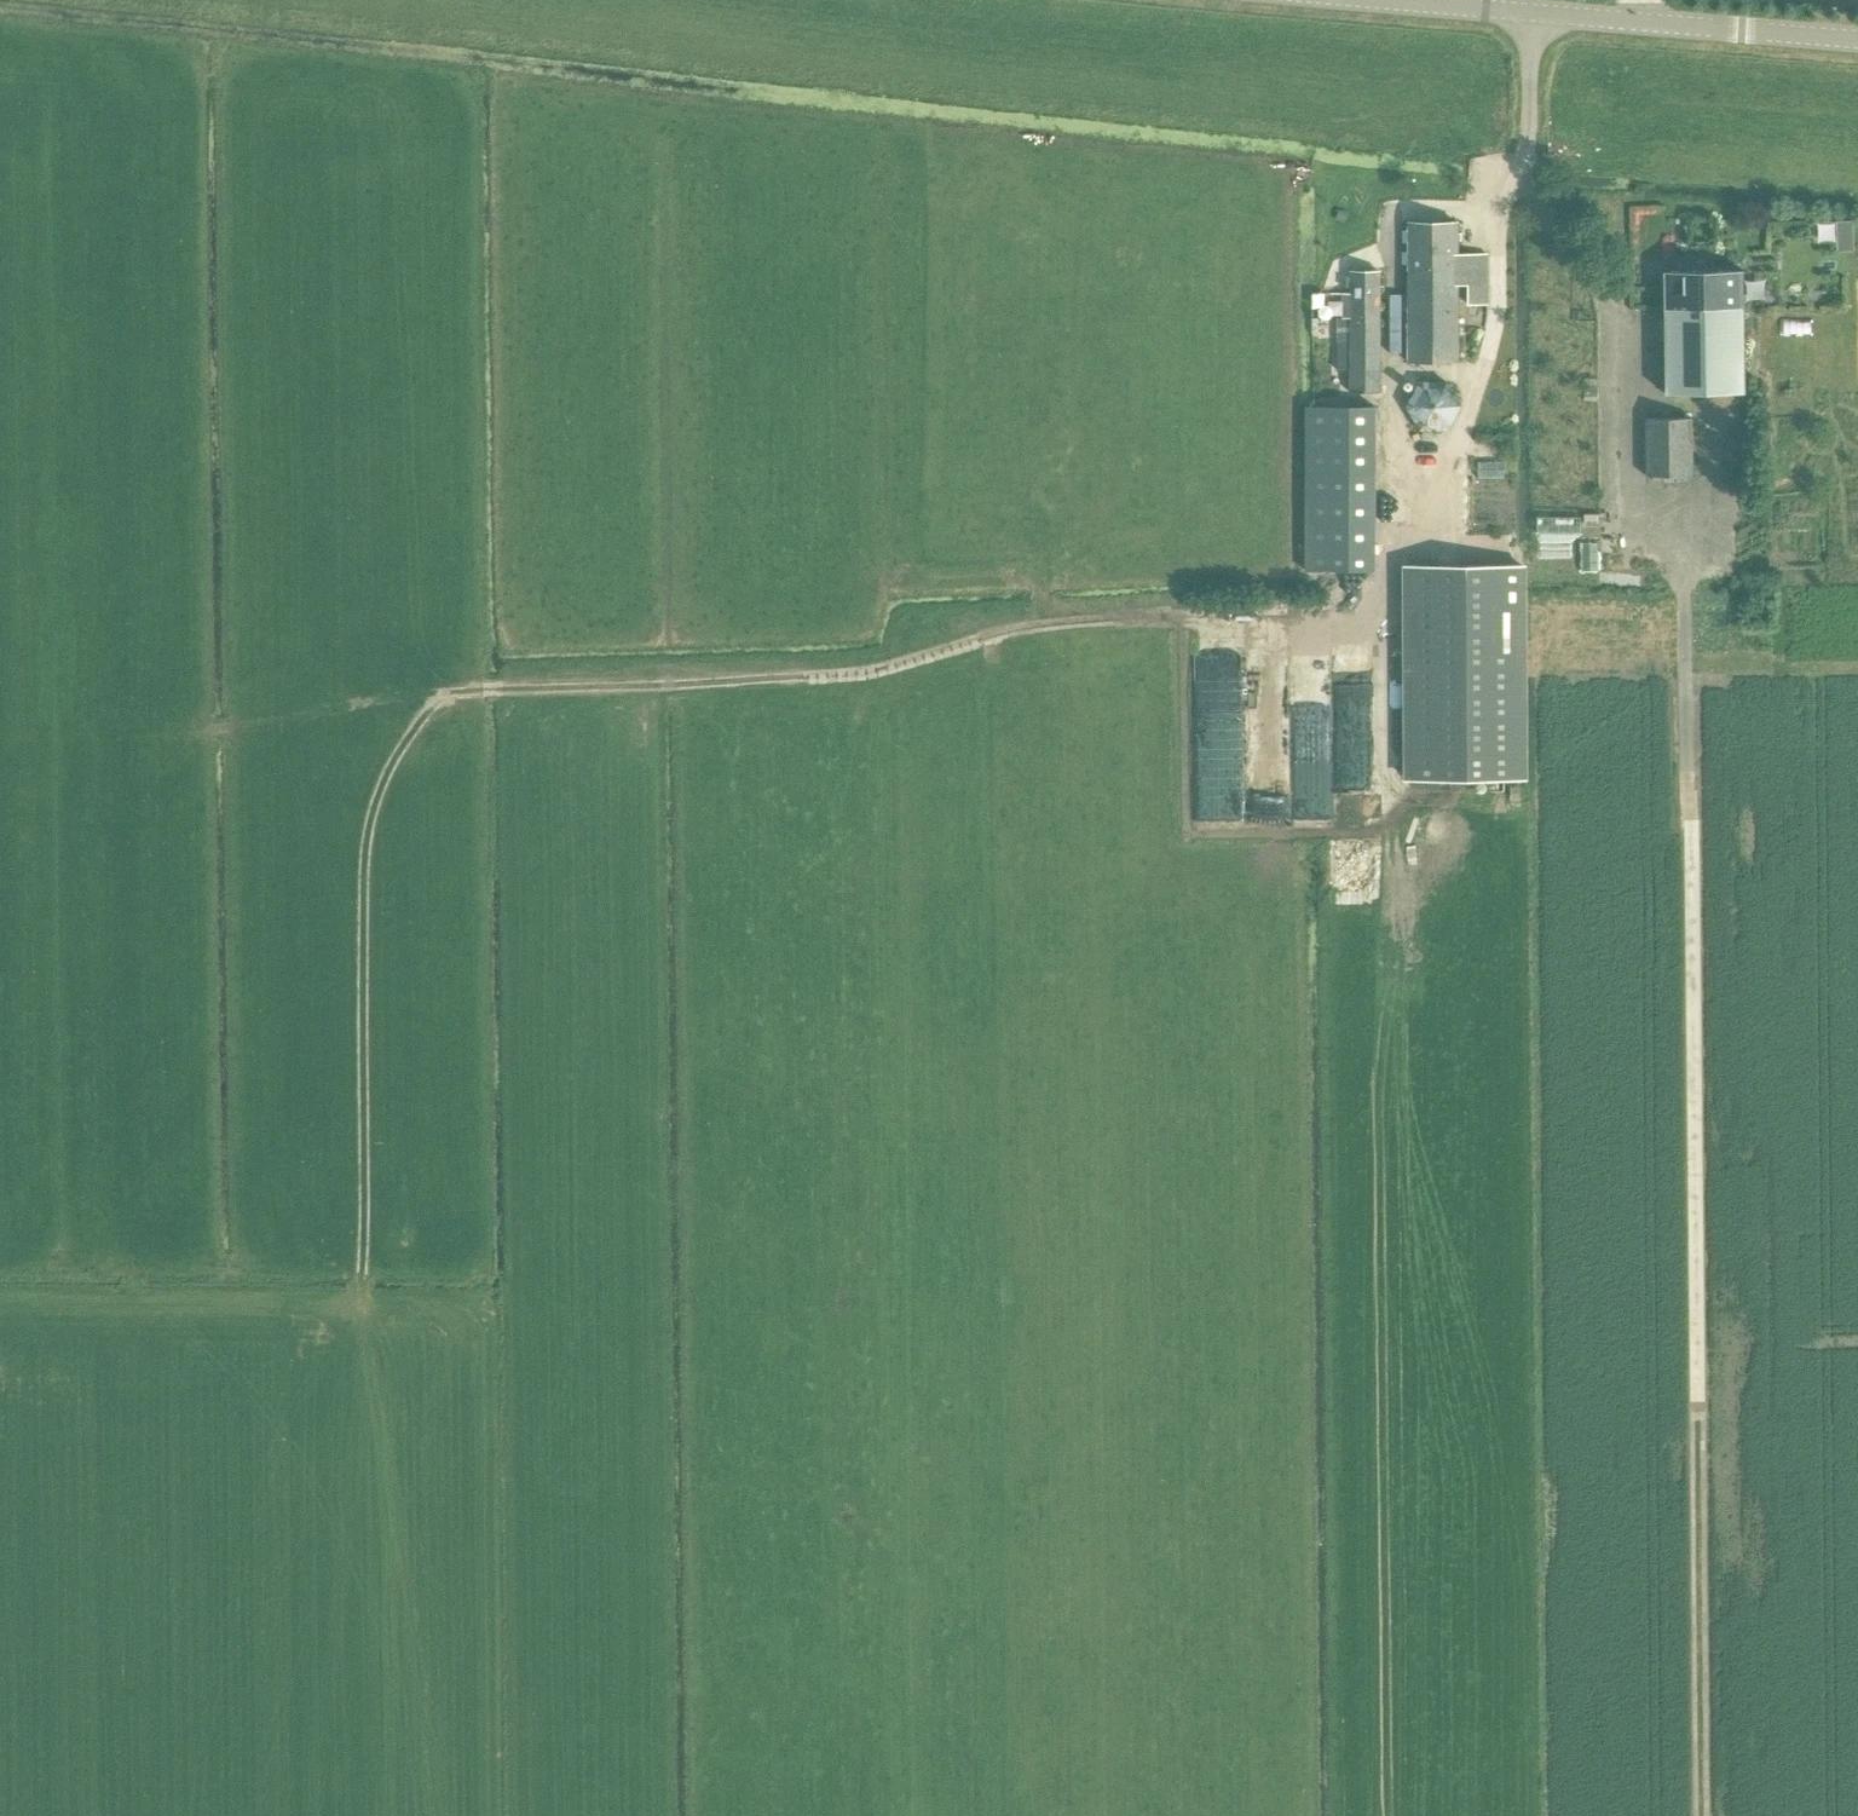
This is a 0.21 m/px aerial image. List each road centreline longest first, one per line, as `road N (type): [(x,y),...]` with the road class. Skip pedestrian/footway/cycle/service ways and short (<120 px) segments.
road 1 (track): [(1688,582),(1706,1815)]
road 2 (tertiary): [(1857,39),(1389,0)]

